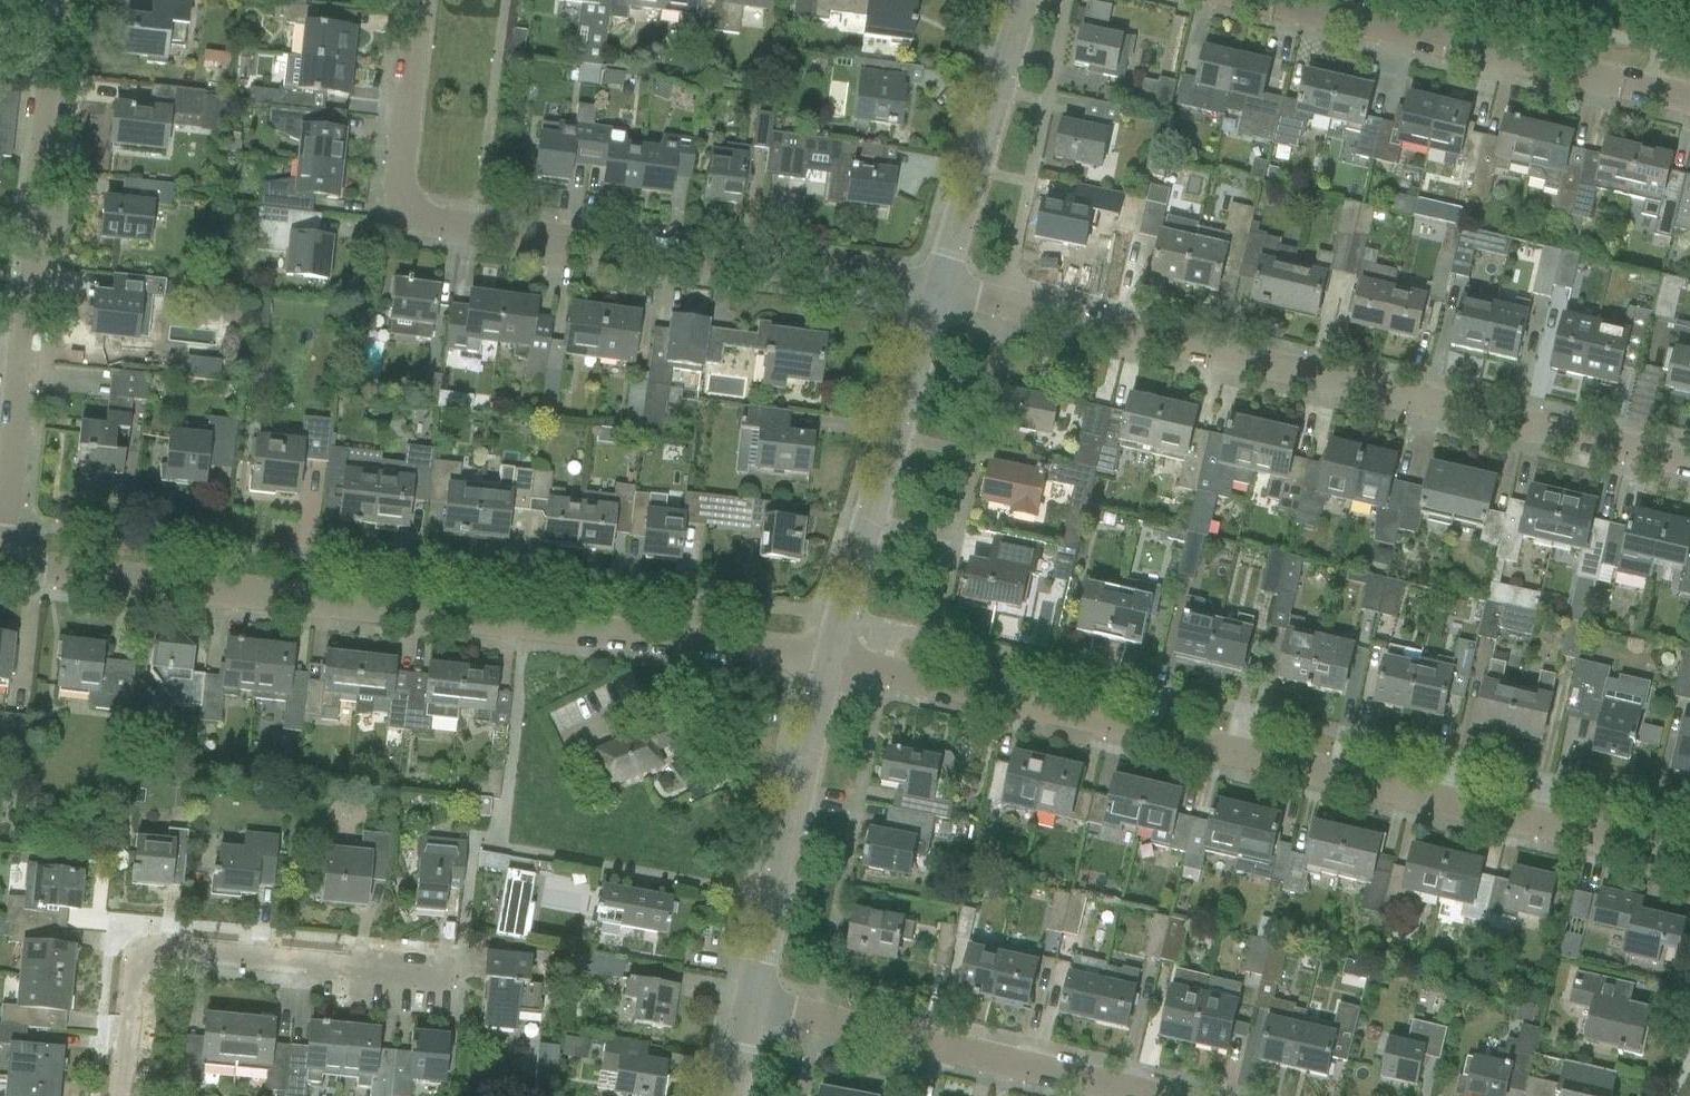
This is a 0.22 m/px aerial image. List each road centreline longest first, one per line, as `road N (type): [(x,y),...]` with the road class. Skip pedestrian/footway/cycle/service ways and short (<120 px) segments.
road 1 (residential): [(834,656),(1689,858)]
road 2 (residential): [(6,565),(834,656)]
road 3 (residential): [(1689,464),(935,285)]
road 4 (residential): [(935,285),(438,222),(414,209),(400,181),(419,0)]
road 5 (residential): [(6,565),(63,0)]
road 6 (unclassified): [(128,1095),(145,963),(179,951),(456,977)]
road 7 (residential): [(1265,0),(1689,101)]
road 8 (residential): [(1155,1095),(753,1002)]
road 9 (residential): [(834,656),(935,285)]
road 10 (residential): [(753,1002),(834,656)]
road 11 (residential): [(935,285),(1021,0)]

